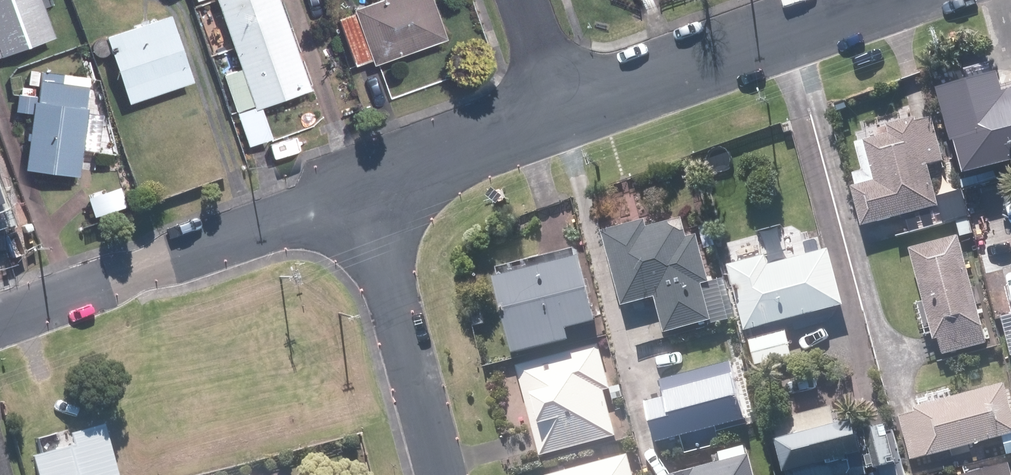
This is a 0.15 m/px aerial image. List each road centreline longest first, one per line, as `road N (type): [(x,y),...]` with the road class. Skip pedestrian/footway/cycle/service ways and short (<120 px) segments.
road 1 (residential): [(0,324),(360,195)]
road 2 (residential): [(565,121),(902,0)]
road 3 (residential): [(360,195),(440,474)]
road 4 (residential): [(360,195),(565,121)]
road 5 (residential): [(565,121),(523,0)]

